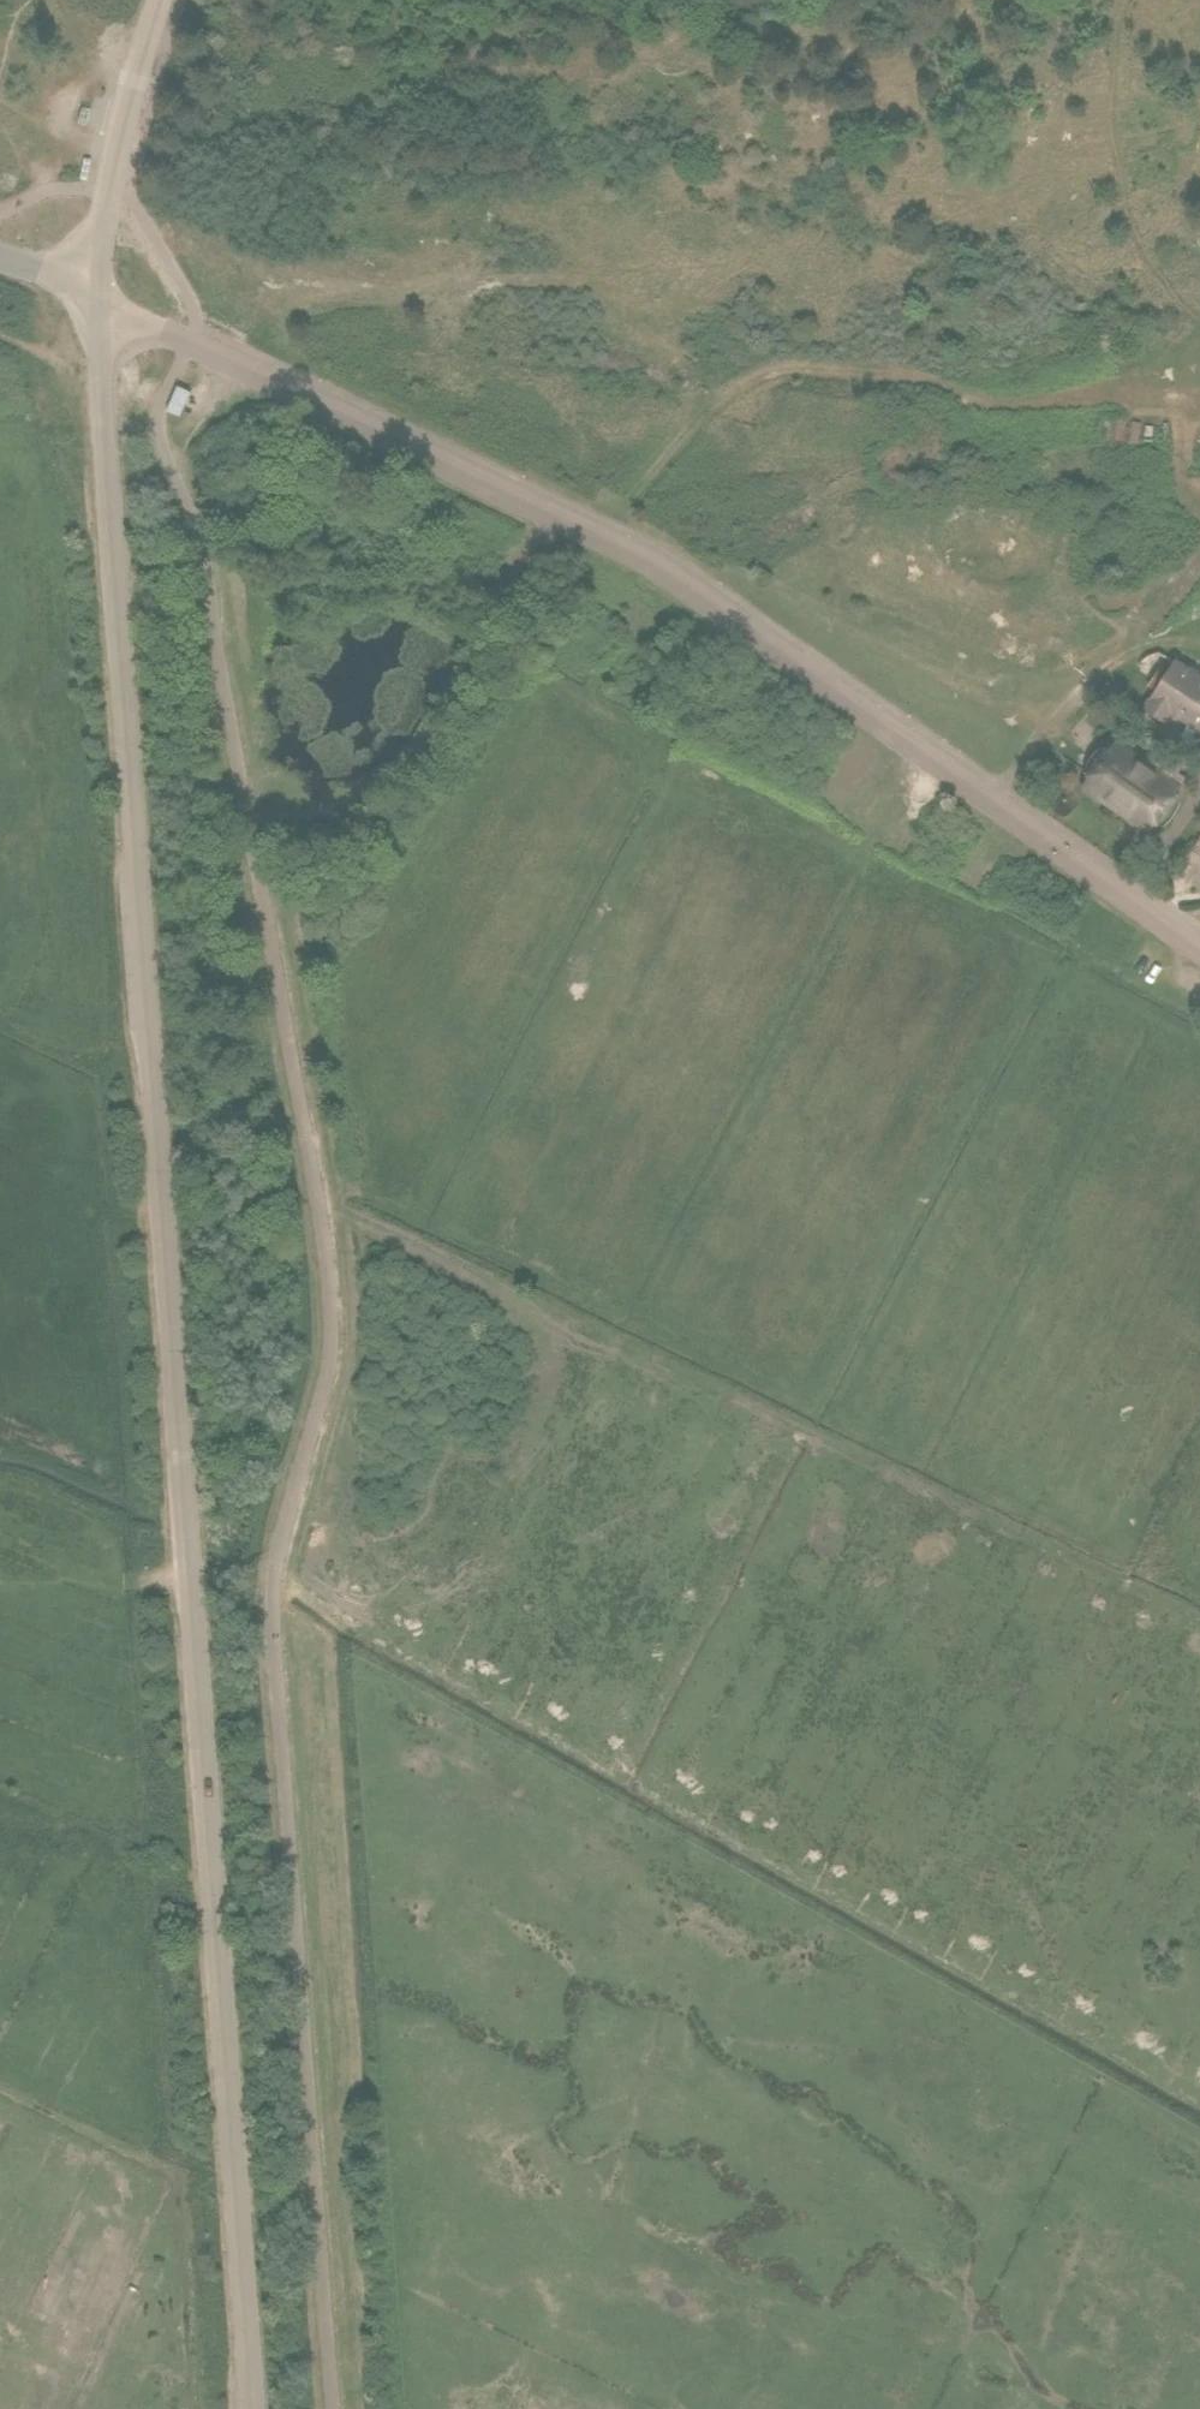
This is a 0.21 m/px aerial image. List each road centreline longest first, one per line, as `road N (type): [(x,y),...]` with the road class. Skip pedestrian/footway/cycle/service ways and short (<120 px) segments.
road 1 (unclassified): [(252,2408),(93,289)]
road 2 (residential): [(93,289),(186,344),(673,579),(1199,949)]
road 3 (track): [(600,542),(611,517),(709,405),(786,368),(1199,403)]
road 4 (track): [(222,361),(258,333),(311,312),(528,283),(619,326),(709,405)]

